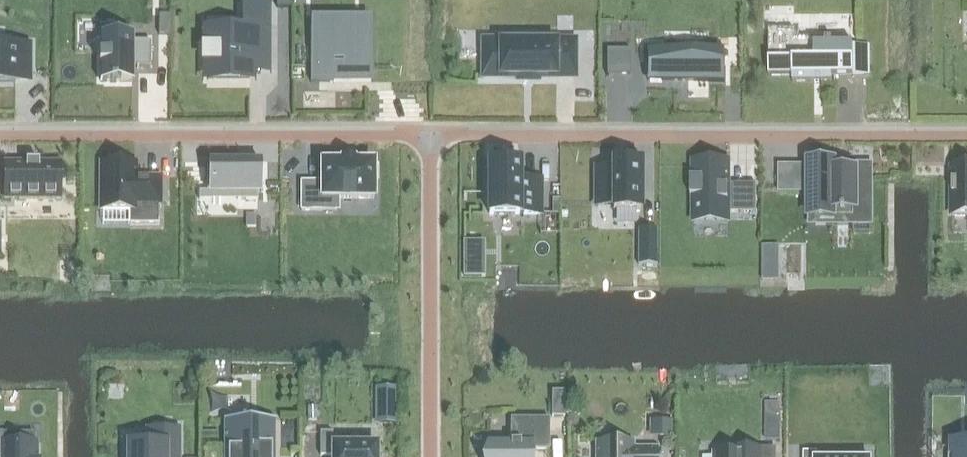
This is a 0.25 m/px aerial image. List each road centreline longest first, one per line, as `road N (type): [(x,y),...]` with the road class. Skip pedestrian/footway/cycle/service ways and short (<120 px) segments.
road 1 (residential): [(431,132),(966,132)]
road 2 (residential): [(0,132),(431,132)]
road 3 (residential): [(431,132),(431,456)]

